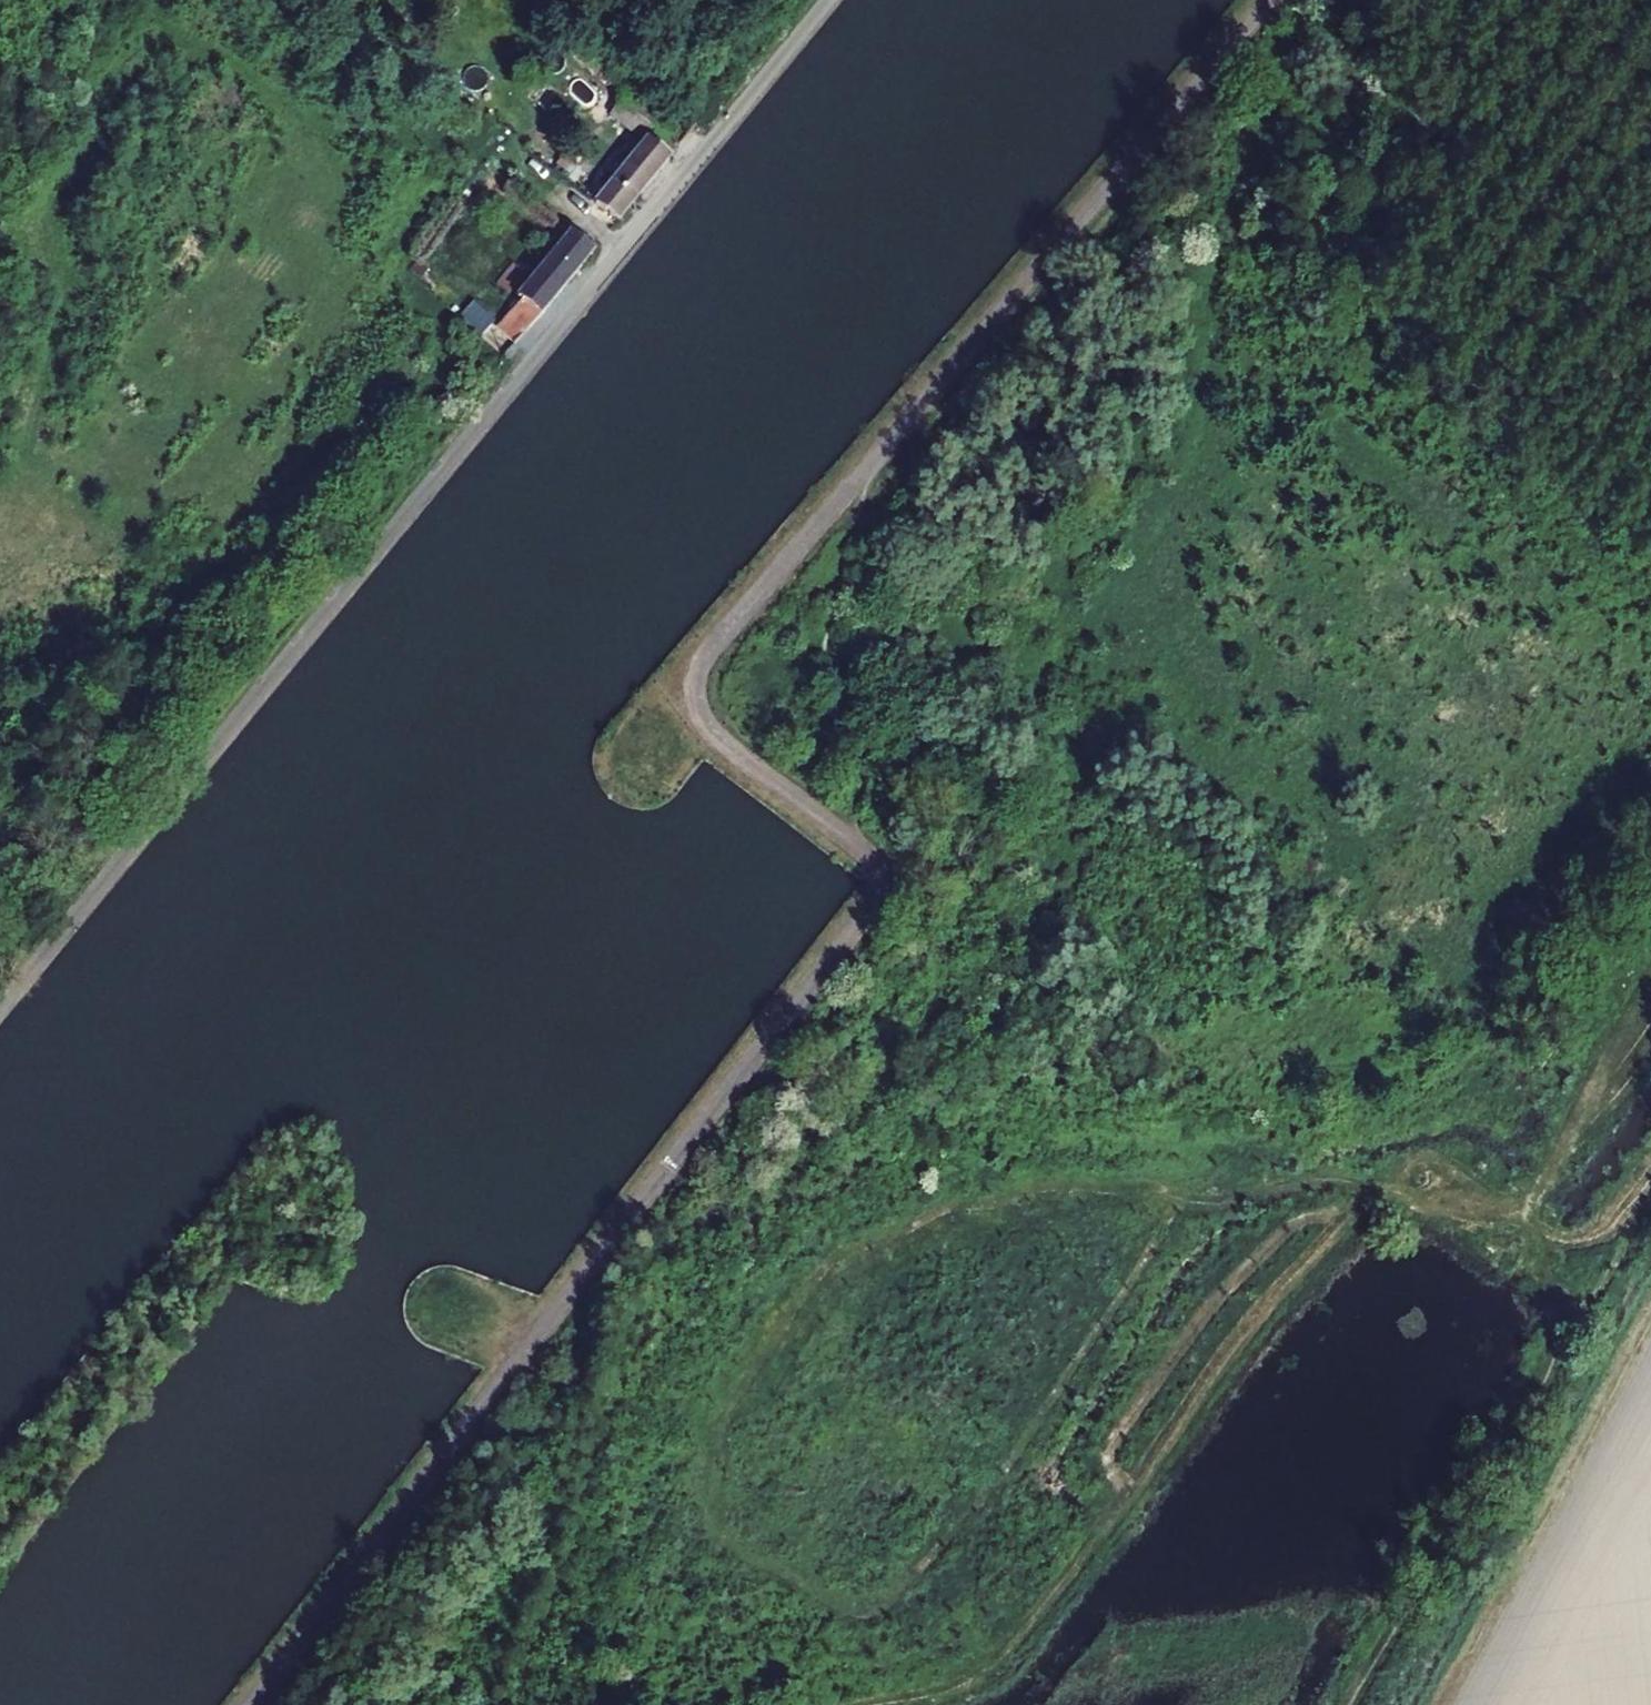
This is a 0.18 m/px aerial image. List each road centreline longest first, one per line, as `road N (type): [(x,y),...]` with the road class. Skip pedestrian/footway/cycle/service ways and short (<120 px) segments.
road 1 (track): [(856,855),(867,745),(829,671),(870,465)]

